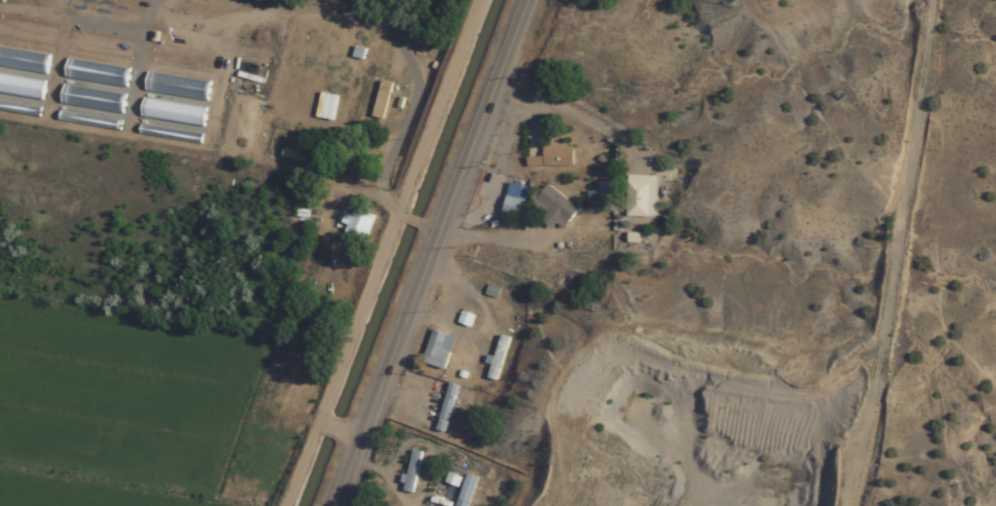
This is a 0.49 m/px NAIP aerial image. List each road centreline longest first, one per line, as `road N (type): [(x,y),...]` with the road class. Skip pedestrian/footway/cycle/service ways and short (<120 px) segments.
road 1 (secondary): [(335,505),(526,0)]
road 2 (residential): [(401,217),(50,89)]

